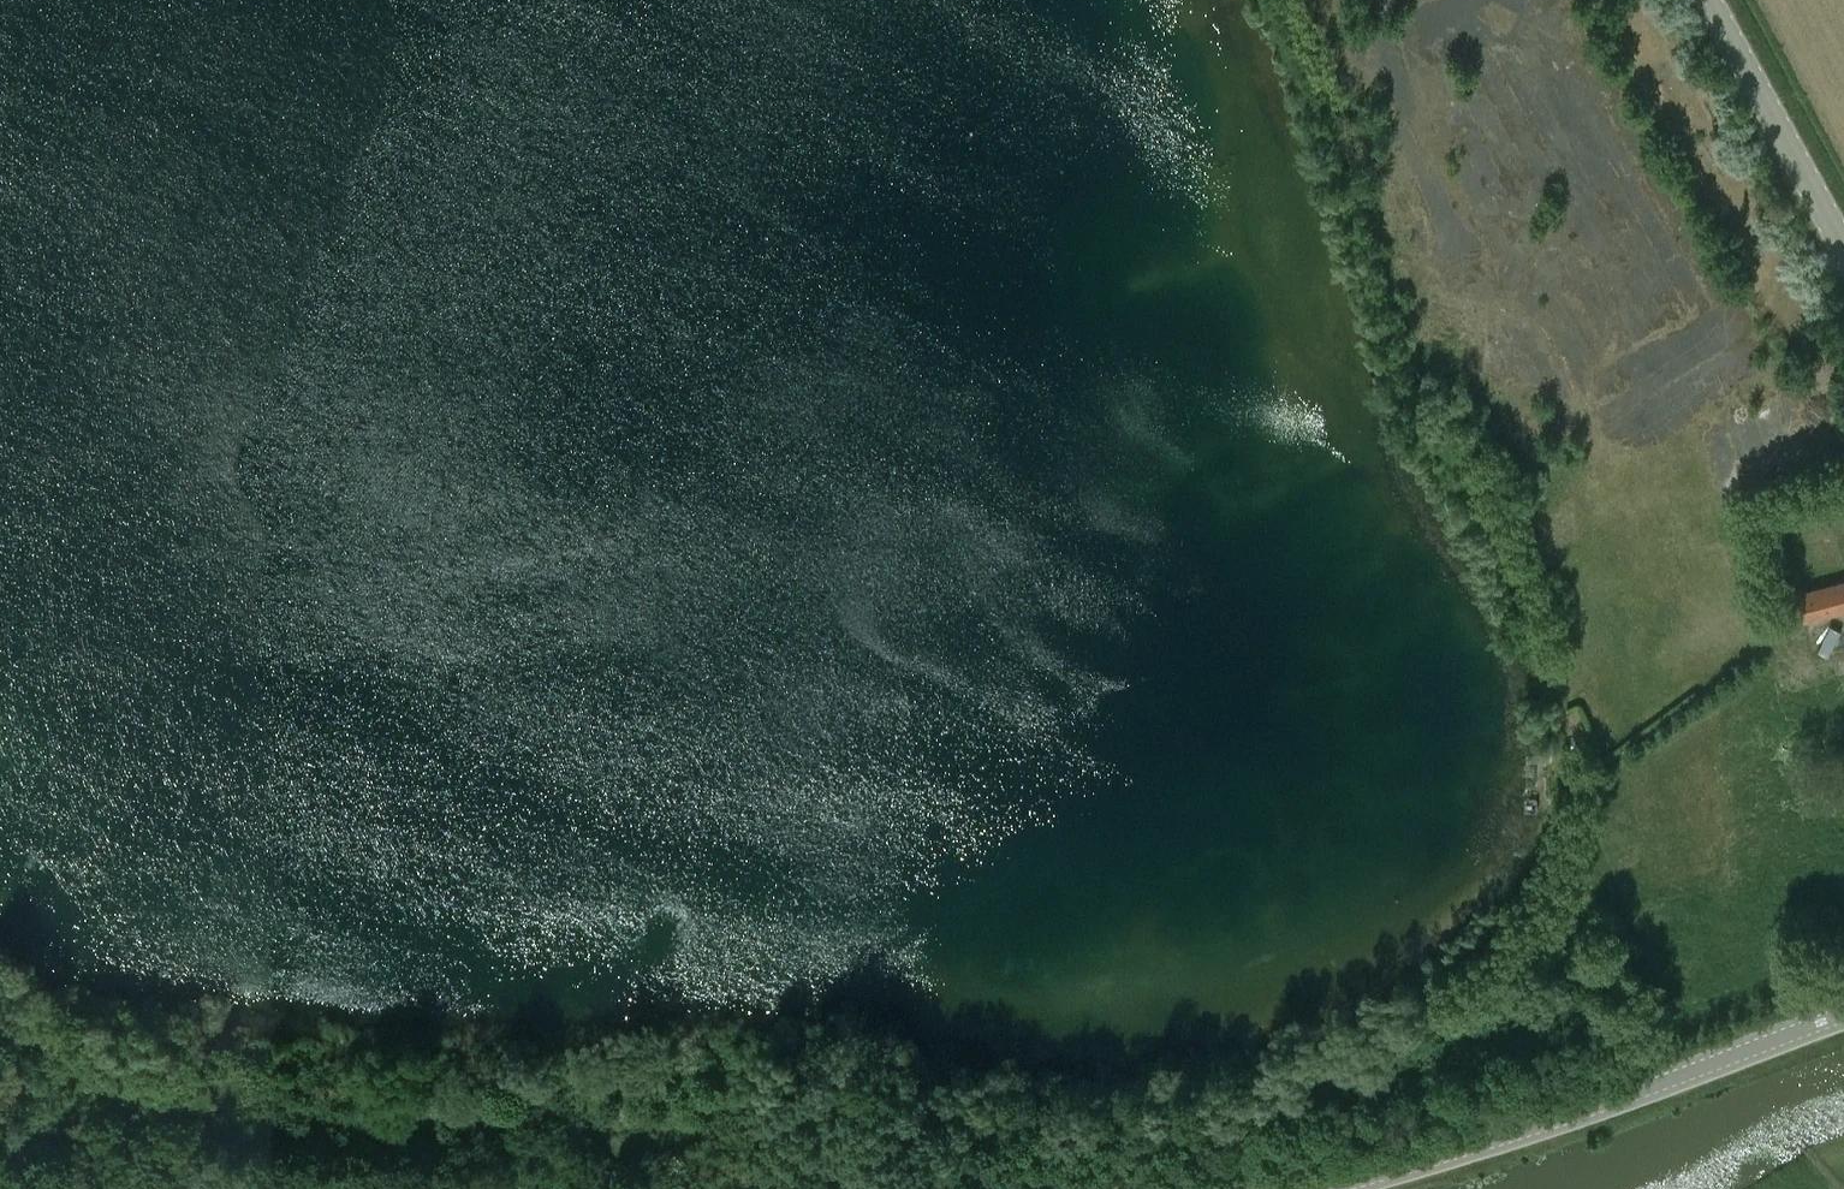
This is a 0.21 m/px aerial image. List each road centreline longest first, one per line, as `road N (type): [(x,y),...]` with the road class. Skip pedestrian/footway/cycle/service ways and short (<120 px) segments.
road 1 (unclassified): [(1328,1188),(1535,1129),(1843,1015)]
road 2 (tertiary): [(1843,251),(1705,0)]

